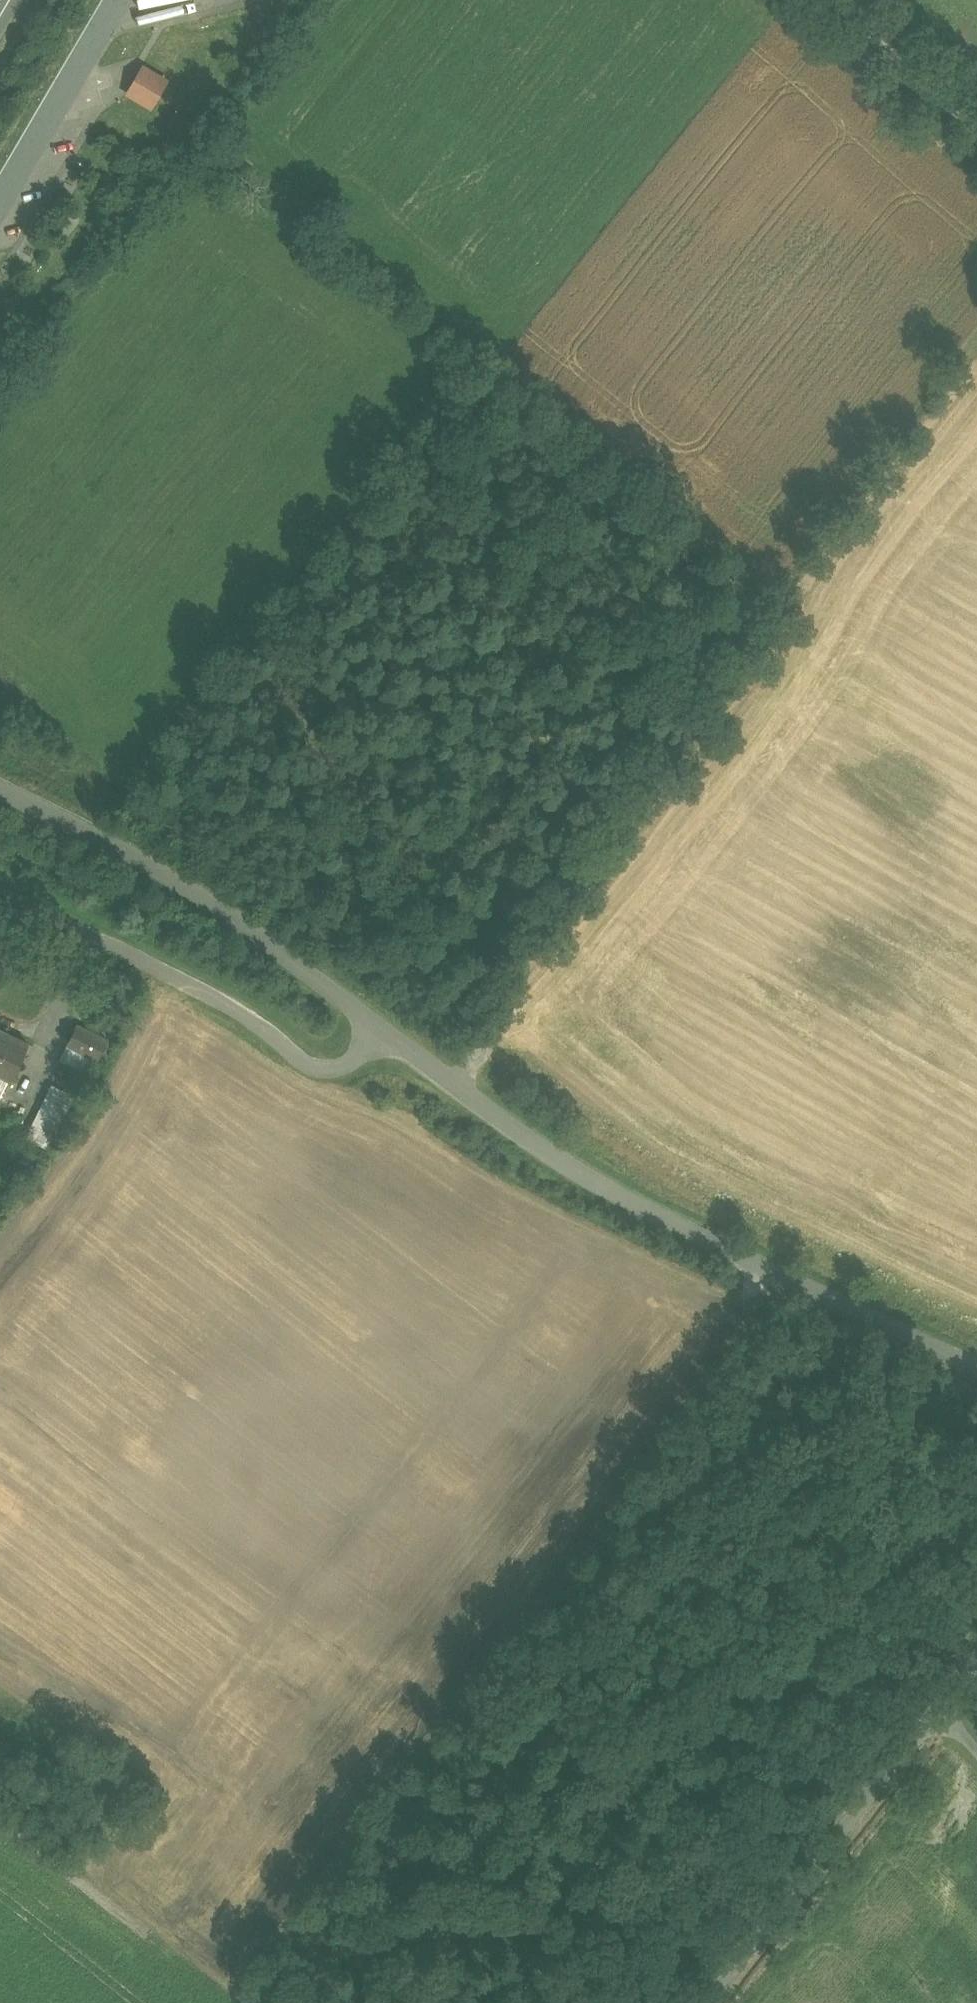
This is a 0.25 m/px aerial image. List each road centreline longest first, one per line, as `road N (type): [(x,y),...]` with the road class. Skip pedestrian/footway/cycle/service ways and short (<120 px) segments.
road 1 (unclassified): [(0,791),(179,890),(562,1168),(976,1373)]
road 2 (unclassified): [(699,2002),(976,1653)]
road 3 (track): [(976,130),(838,0)]

